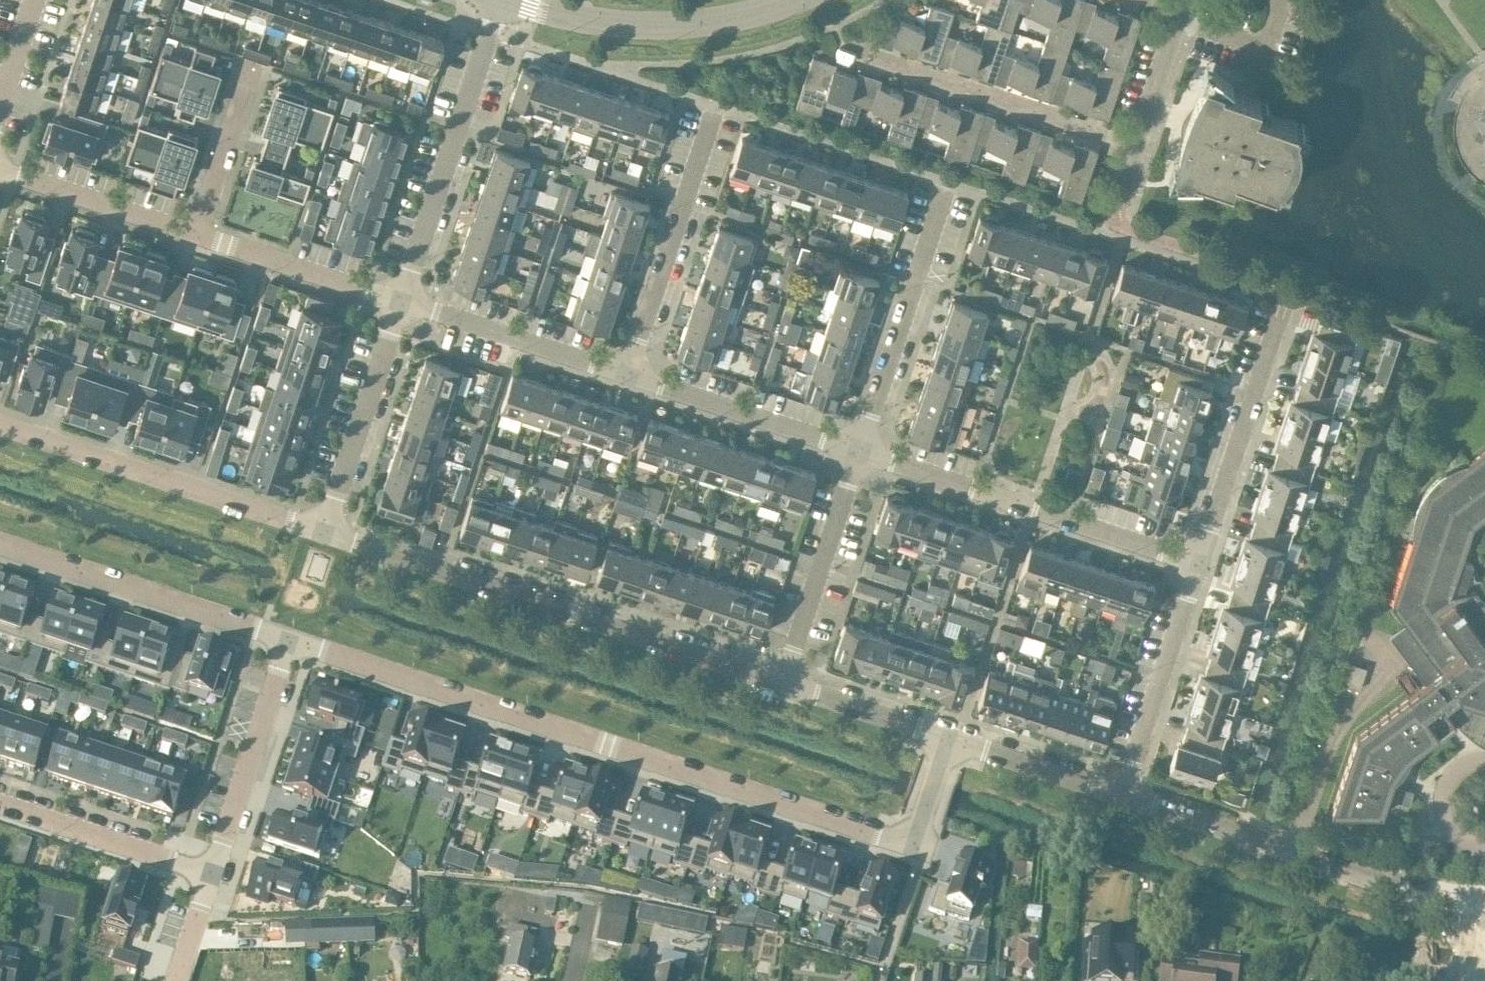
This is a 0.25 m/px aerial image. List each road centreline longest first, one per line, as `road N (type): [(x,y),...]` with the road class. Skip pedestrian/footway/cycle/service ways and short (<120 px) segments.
road 1 (residential): [(292,640),(912,844),(947,738)]
road 2 (residential): [(782,684),(329,533)]
road 3 (residential): [(0,799),(212,870),(292,640)]
road 4 (residential): [(1467,901),(1422,895),(1120,796)]
road 5 (residential): [(859,452),(1197,565)]
road 6 (residential): [(329,533),(0,422)]
road 7 (residential): [(401,299),(499,0)]
road 8 (residential): [(1139,147),(847,50)]
road 9 (residential): [(0,545),(292,640)]
road 10 (residential): [(859,452),(942,181)]
road 11 (residential): [(628,375),(717,106)]
road 12 (residential): [(1197,565),(1284,304)]
road 13 (residential): [(529,8),(662,27),(800,0)]
road 14 (residential): [(329,533),(401,299)]
road 15 (residential): [(782,684),(859,452)]
road 16 (residential): [(628,375),(859,452)]
road 17 (residential): [(1120,796),(1197,565)]
road 18 (residential): [(401,299),(628,375)]
road 19 (residential): [(199,233),(401,299)]
road 20 (residential): [(0,167),(199,233)]
road 21 (residential): [(1120,796),(947,738)]
road 22 (residential): [(947,738),(782,684)]
road 23 (residential): [(251,70),(199,233)]
road 24 (residential): [(1139,147),(1184,17)]

